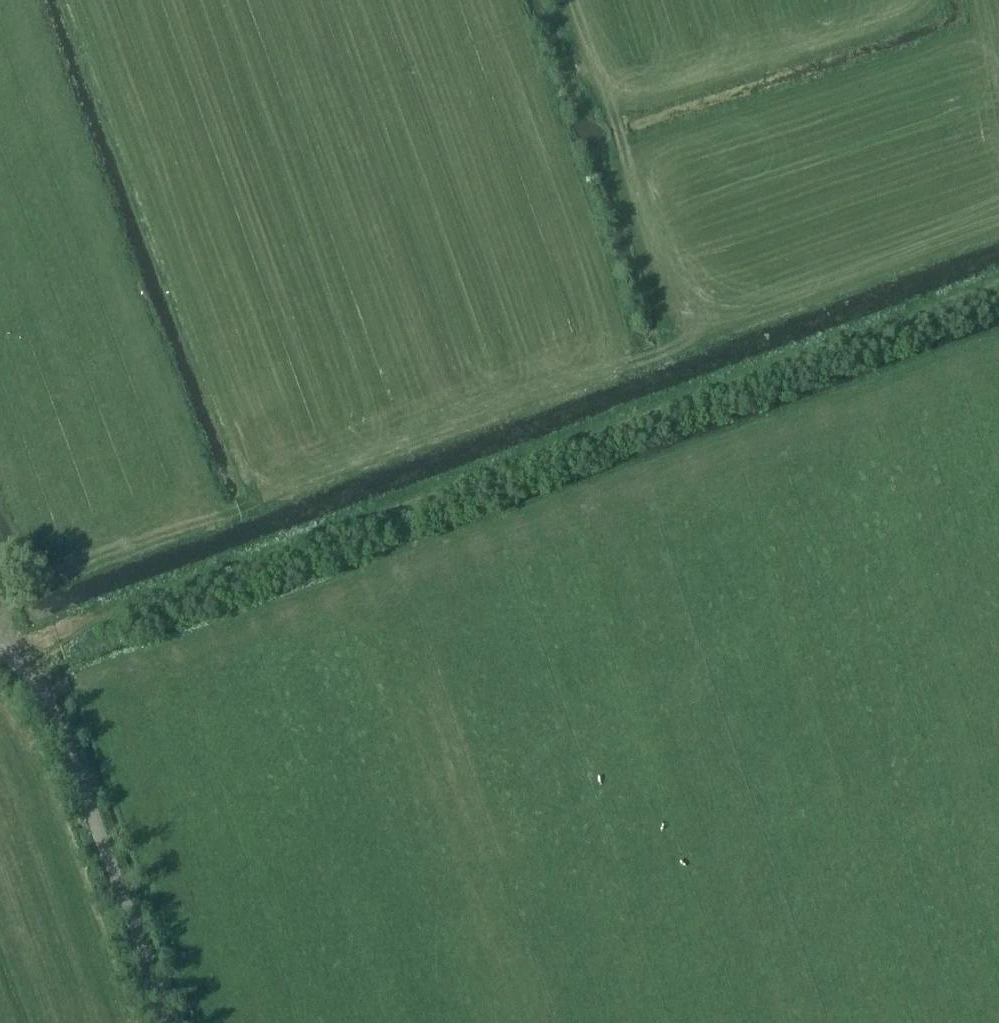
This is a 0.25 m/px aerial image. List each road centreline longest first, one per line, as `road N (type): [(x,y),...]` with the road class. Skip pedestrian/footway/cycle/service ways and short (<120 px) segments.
road 1 (unclassified): [(169,1022),(70,753),(43,696),(0,657)]

